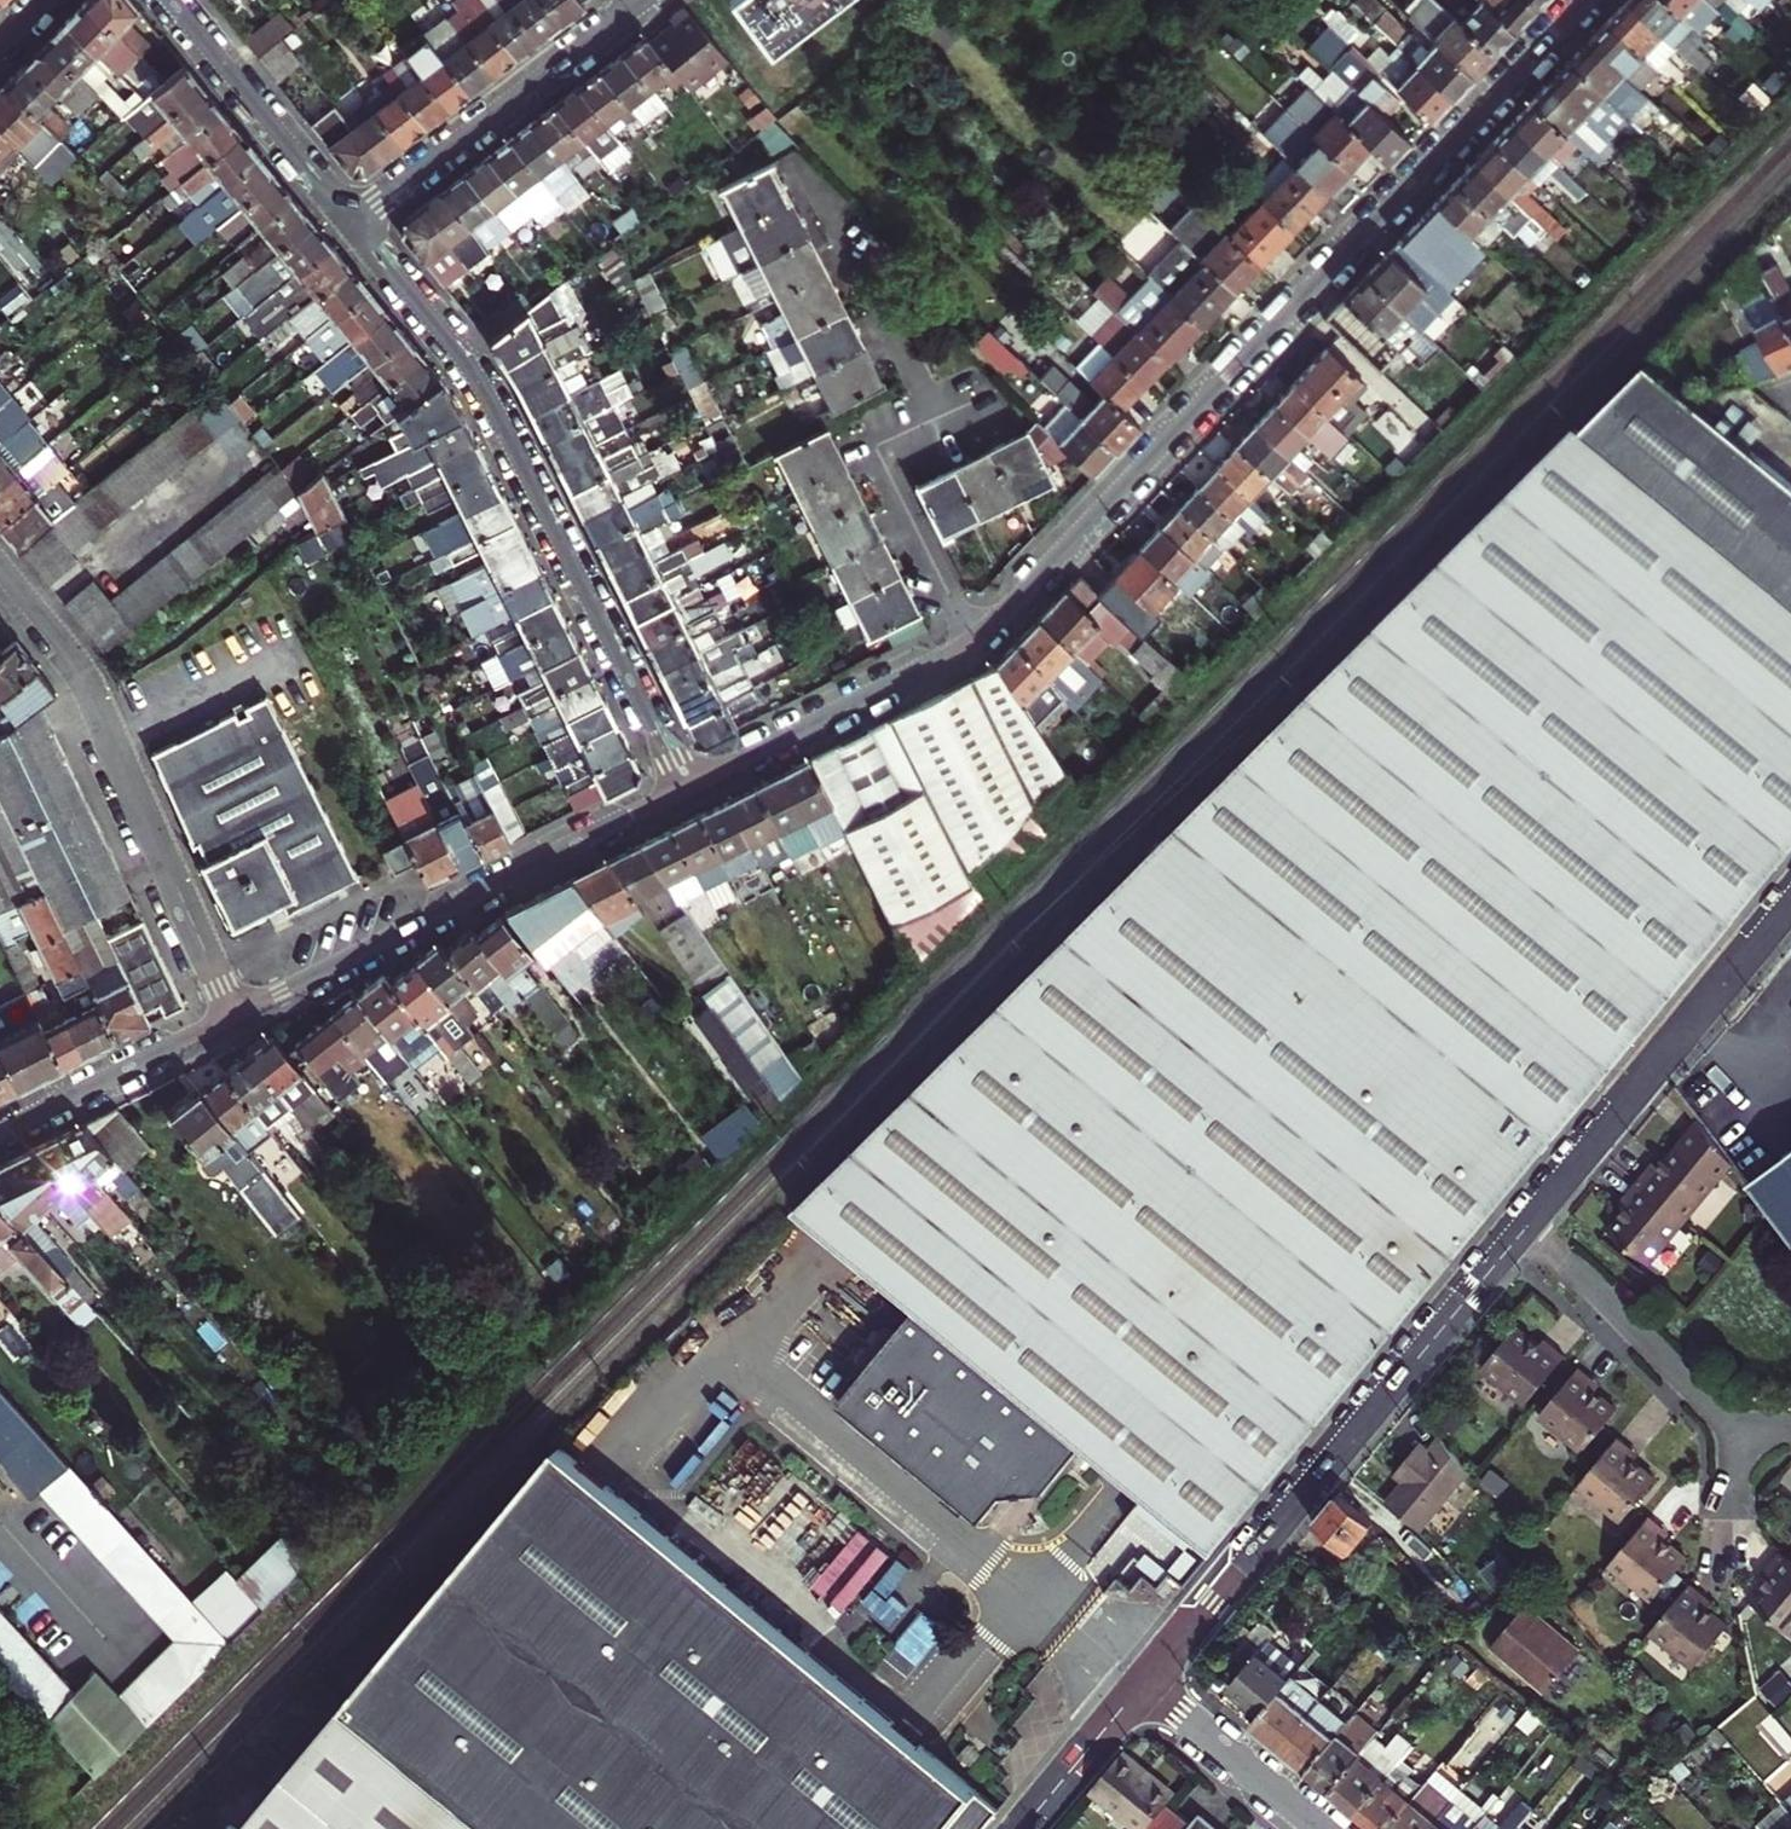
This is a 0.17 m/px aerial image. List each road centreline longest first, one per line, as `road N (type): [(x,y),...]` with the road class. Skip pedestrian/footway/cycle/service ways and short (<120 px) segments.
road 1 (residential): [(685,791),(989,632),(1586,0)]
road 2 (residential): [(352,224),(489,399),(685,791)]
road 3 (residential): [(1526,1225),(1143,1682)]
road 4 (residential): [(0,572),(91,689),(237,1015)]
road 5 (residential): [(237,1015),(685,791)]
road 6 (residential): [(1790,903),(1526,1225)]
road 7 (residential): [(646,0),(352,224)]
road 8 (residential): [(1526,1225),(1743,1434)]
road 9 (residential): [(352,224),(173,0)]
road 10 (residential): [(0,1130),(237,1015)]
road 11 (residential): [(1143,1682),(1320,1828)]
road 12 (residential): [(1143,1682),(1021,1828)]

